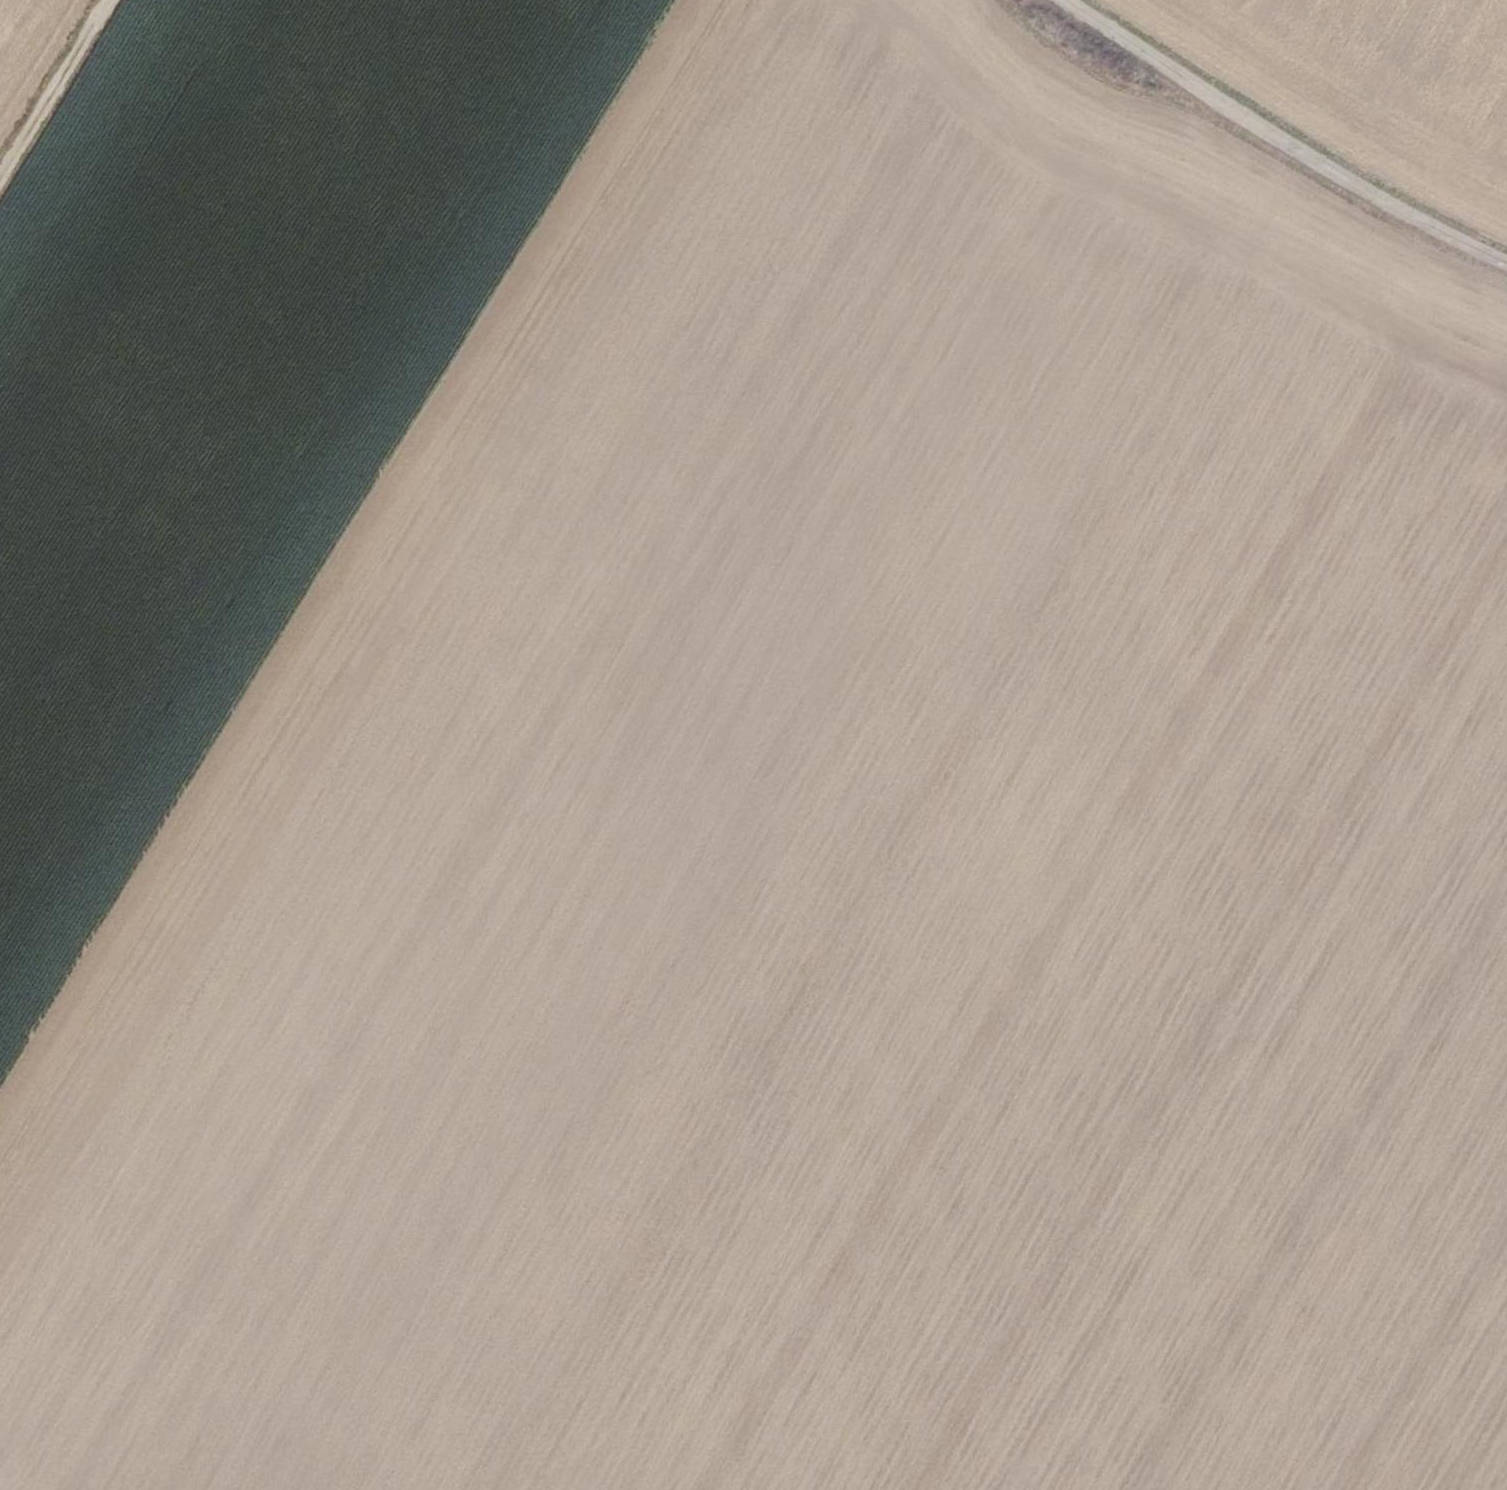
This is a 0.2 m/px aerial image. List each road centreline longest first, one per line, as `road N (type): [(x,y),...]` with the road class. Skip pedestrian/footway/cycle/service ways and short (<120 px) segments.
road 1 (track): [(1506,271),(1299,166),(1050,0)]
road 2 (track): [(0,180),(110,0)]

